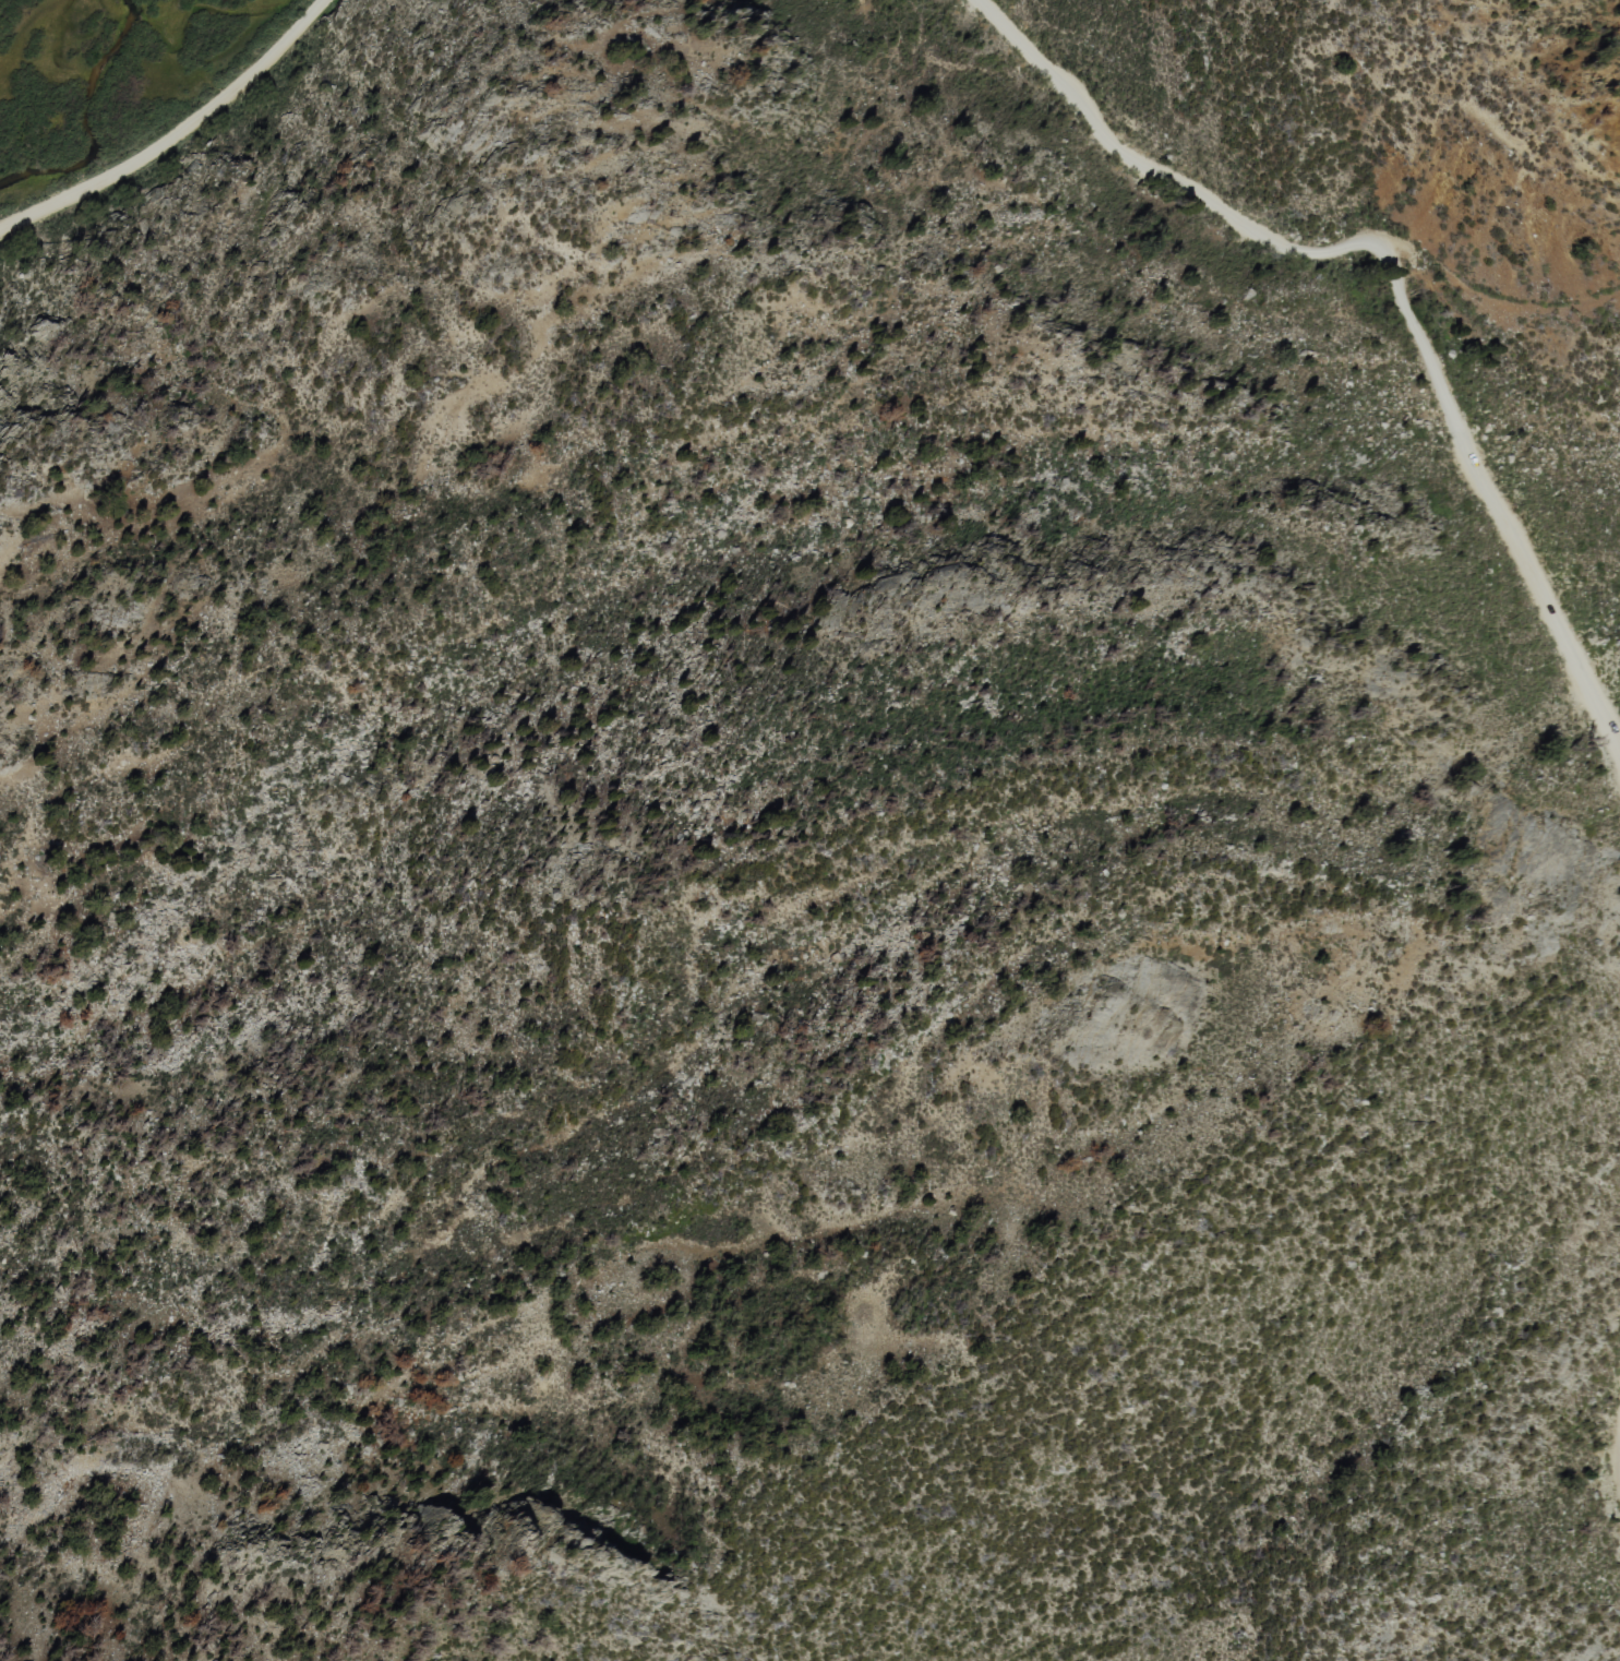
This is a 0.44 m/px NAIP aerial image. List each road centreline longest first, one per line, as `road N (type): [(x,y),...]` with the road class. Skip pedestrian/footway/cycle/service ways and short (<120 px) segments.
road 1 (residential): [(981,0),(1141,165),(1274,246),(1327,254),(1370,246),(1391,258),(1475,465),(1619,749)]
road 2 (residential): [(0,231),(144,159),(200,122),(325,0)]

